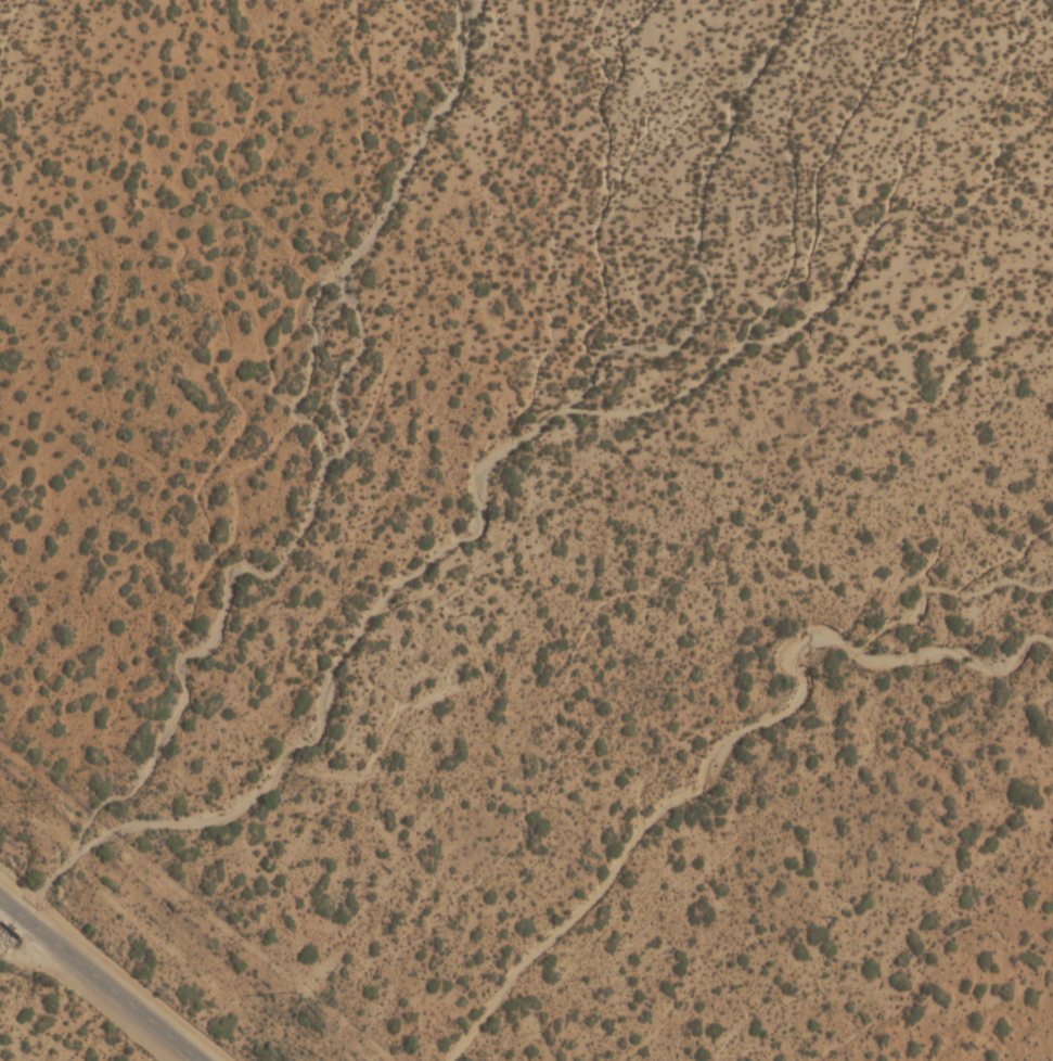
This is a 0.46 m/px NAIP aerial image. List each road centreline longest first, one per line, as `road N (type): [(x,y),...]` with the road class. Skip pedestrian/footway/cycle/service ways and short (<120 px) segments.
road 1 (residential): [(200,1060),(0,900)]

